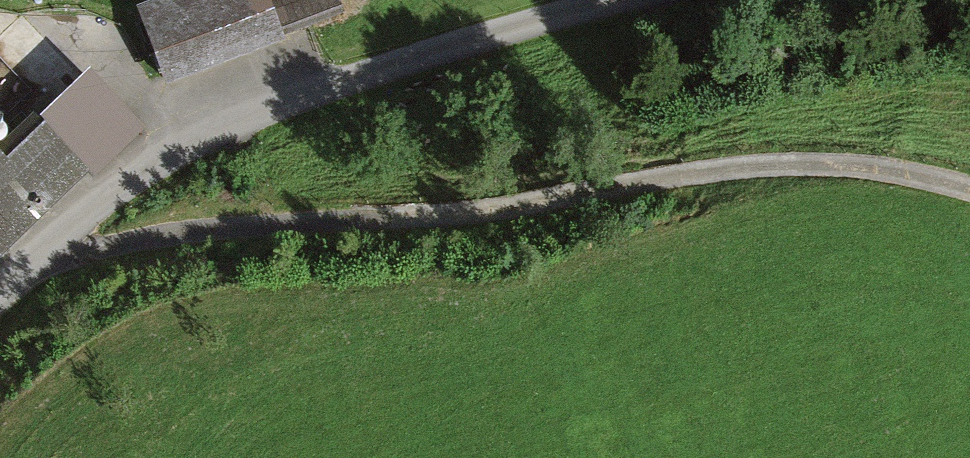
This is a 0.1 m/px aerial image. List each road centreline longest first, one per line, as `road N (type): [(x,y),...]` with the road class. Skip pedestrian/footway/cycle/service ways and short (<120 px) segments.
road 1 (track): [(969,189),(876,168),(796,164),(688,172),(461,213),(189,229),(37,258)]
road 2 (unclassified): [(0,292),(121,185),(183,147),(543,24),(665,0)]

